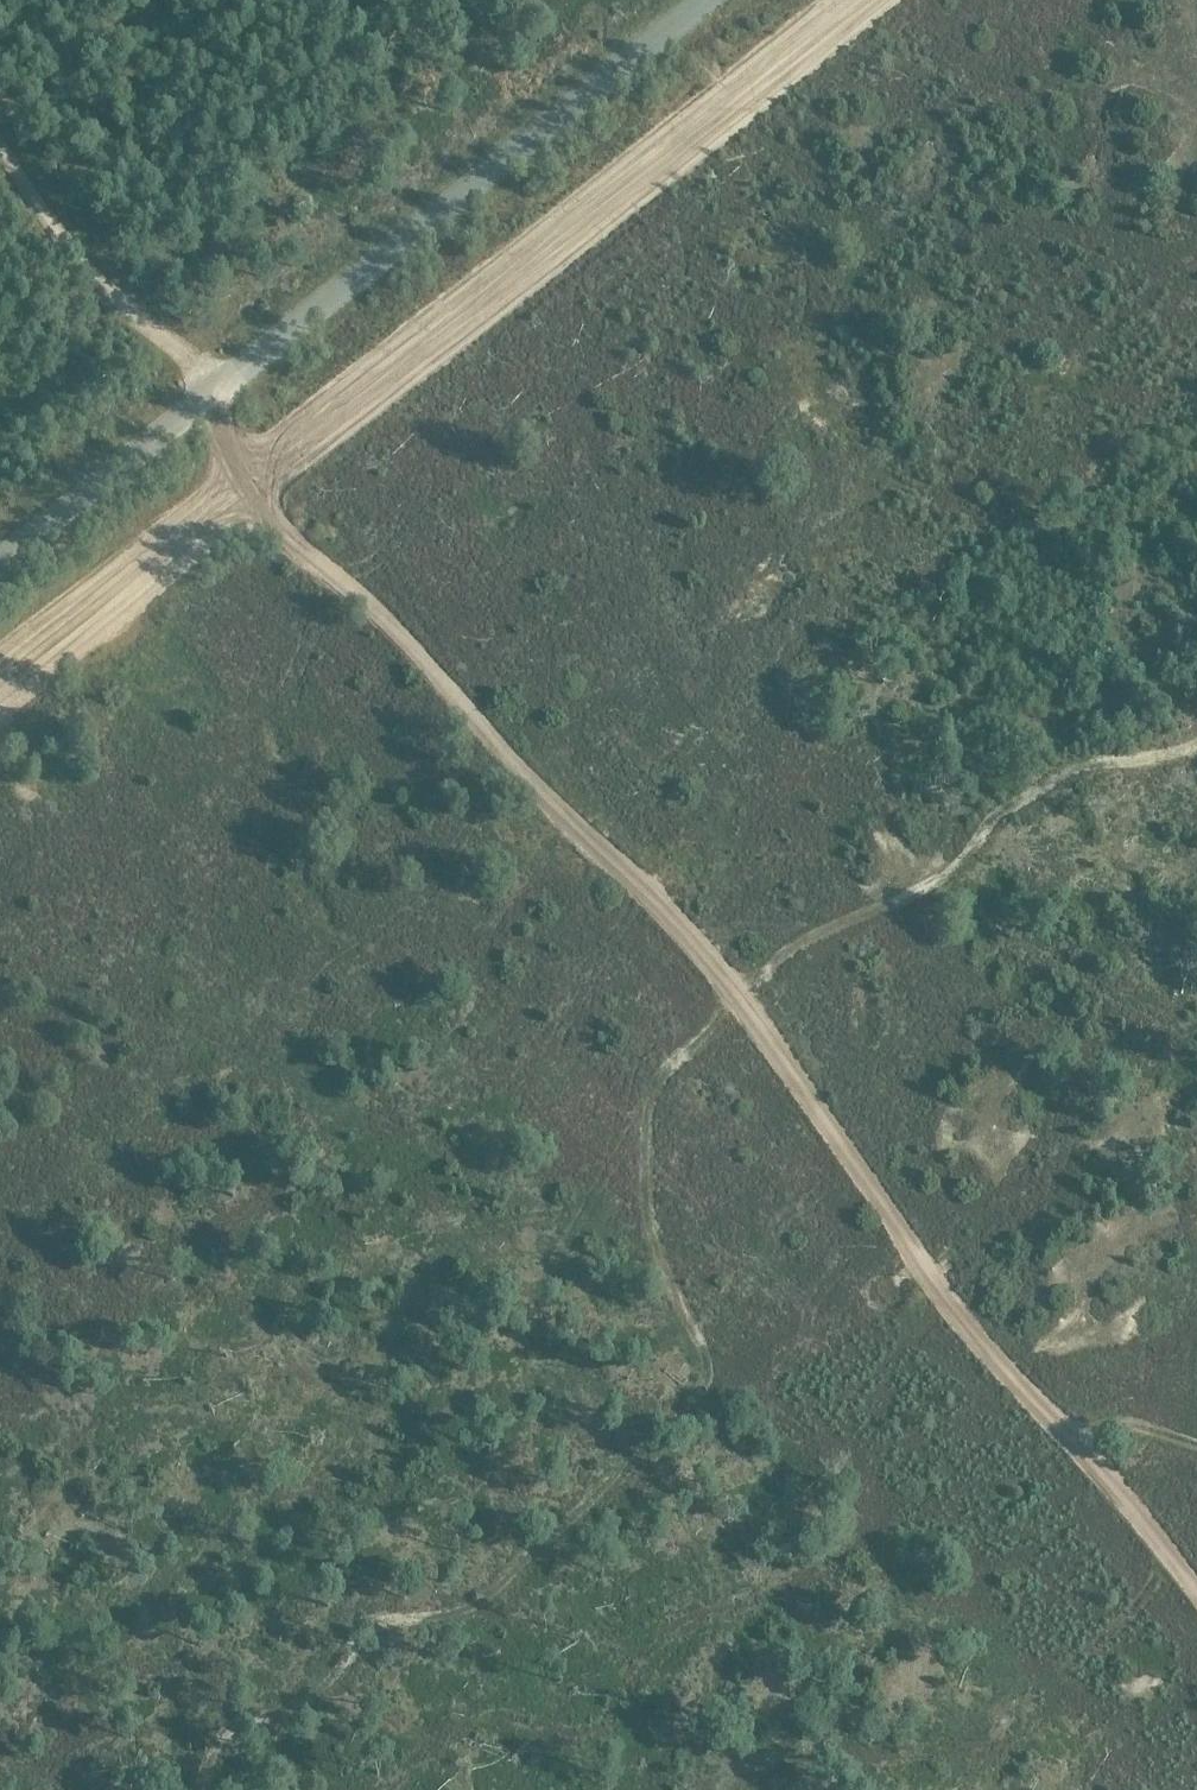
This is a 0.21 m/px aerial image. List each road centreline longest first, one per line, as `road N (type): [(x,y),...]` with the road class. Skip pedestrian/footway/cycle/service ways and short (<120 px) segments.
road 1 (track): [(830,0),(0,675)]

